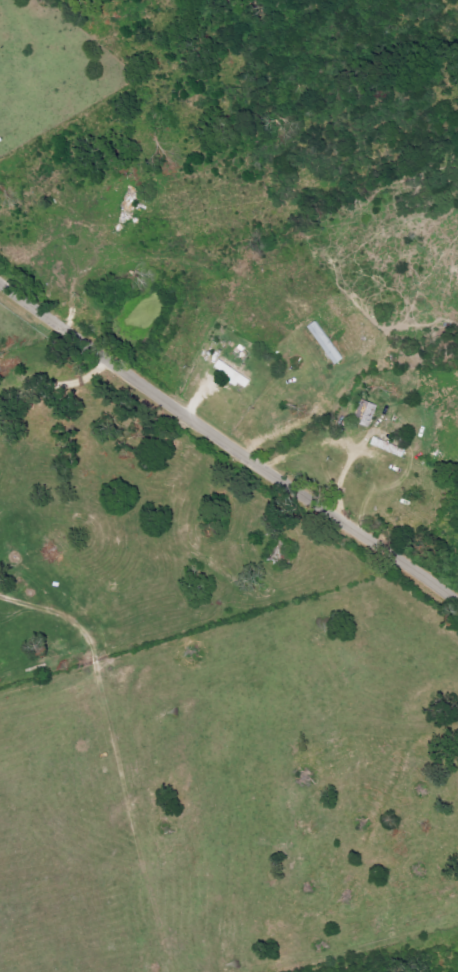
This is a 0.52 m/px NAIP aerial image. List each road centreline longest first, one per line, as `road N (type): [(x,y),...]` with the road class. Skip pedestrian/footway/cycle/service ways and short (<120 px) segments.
road 1 (residential): [(0,289),(457,604)]

